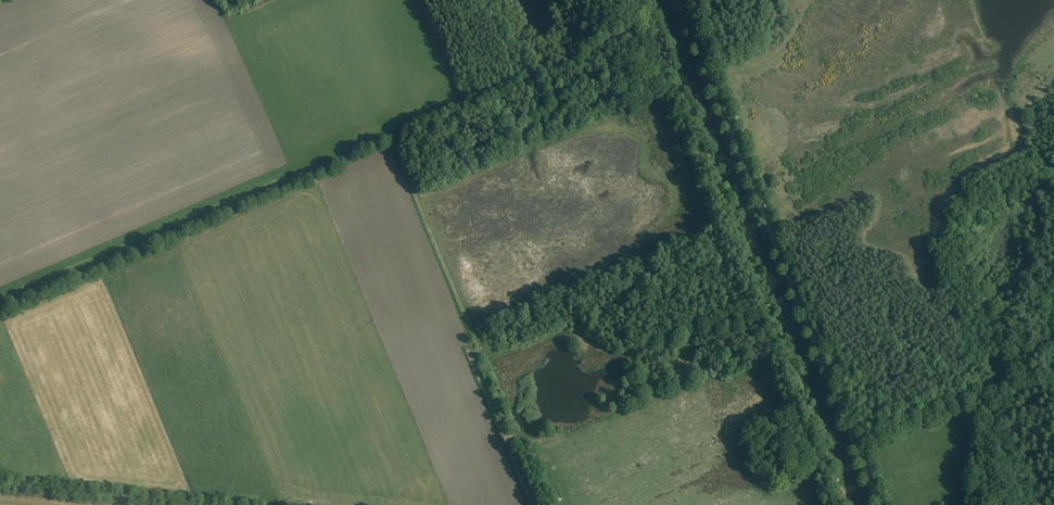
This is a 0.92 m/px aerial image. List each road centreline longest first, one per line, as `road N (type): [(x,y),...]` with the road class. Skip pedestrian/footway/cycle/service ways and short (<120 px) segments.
road 1 (track): [(881,504),(679,0)]
road 2 (unclassified): [(473,363),(476,338),(392,138),(297,177)]
road 3 (tertiary): [(208,504),(0,485)]
road 4 (unclassified): [(532,504),(473,363)]

